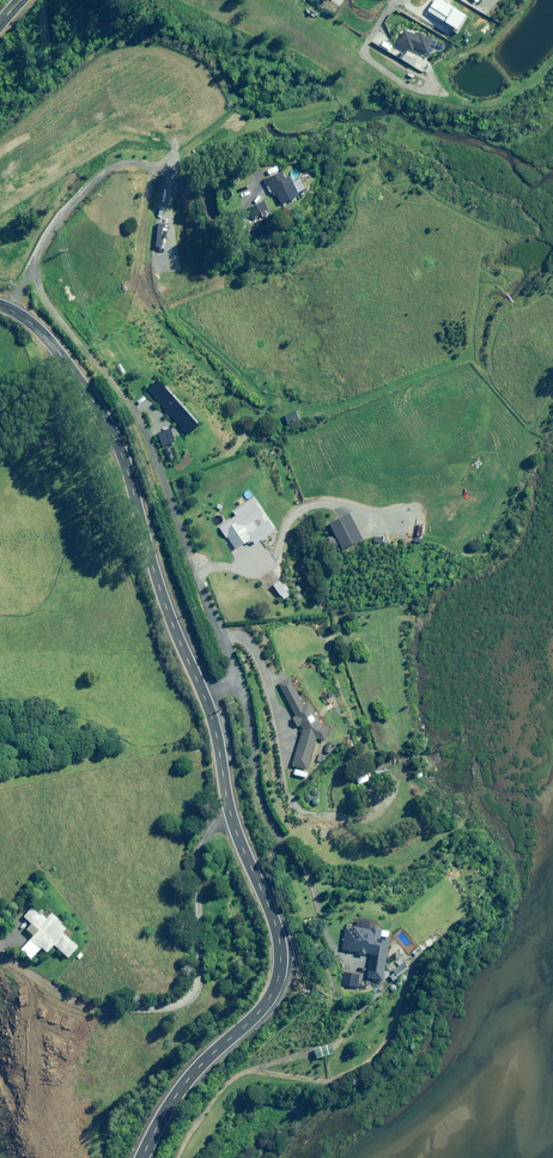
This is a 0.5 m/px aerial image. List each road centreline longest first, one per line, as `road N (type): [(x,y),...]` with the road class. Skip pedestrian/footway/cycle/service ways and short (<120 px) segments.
road 1 (primary): [(141,1157),(187,1080),(271,995),(280,941),(236,831),(211,713),(166,607),(123,456),(66,361),(30,322),(0,306)]

